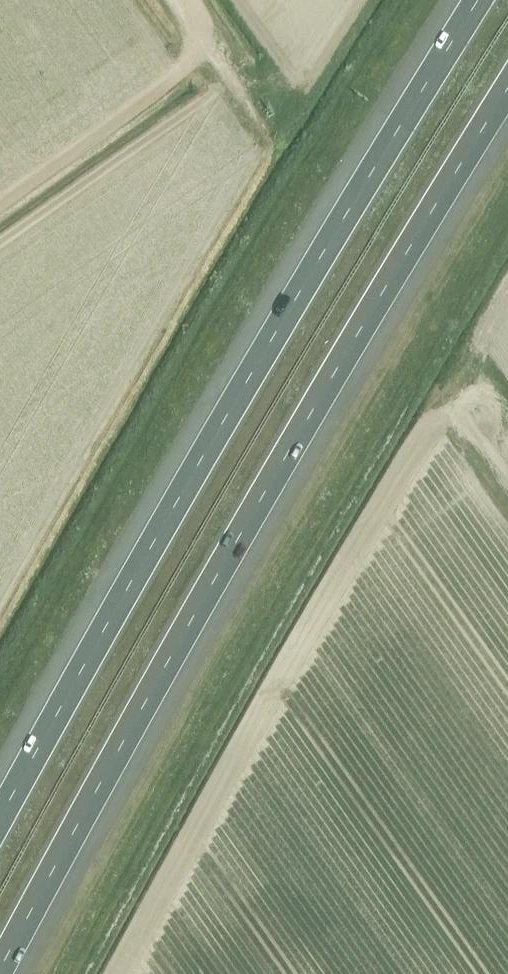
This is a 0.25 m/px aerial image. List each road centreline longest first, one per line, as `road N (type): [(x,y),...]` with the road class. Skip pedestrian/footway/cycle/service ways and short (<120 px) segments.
road 1 (motorway): [(0,968),(246,523),(507,90)]
road 2 (motorway): [(476,0),(0,814)]
road 3 (track): [(209,51),(0,200)]
road 4 (unclassified): [(173,0),(245,102)]

